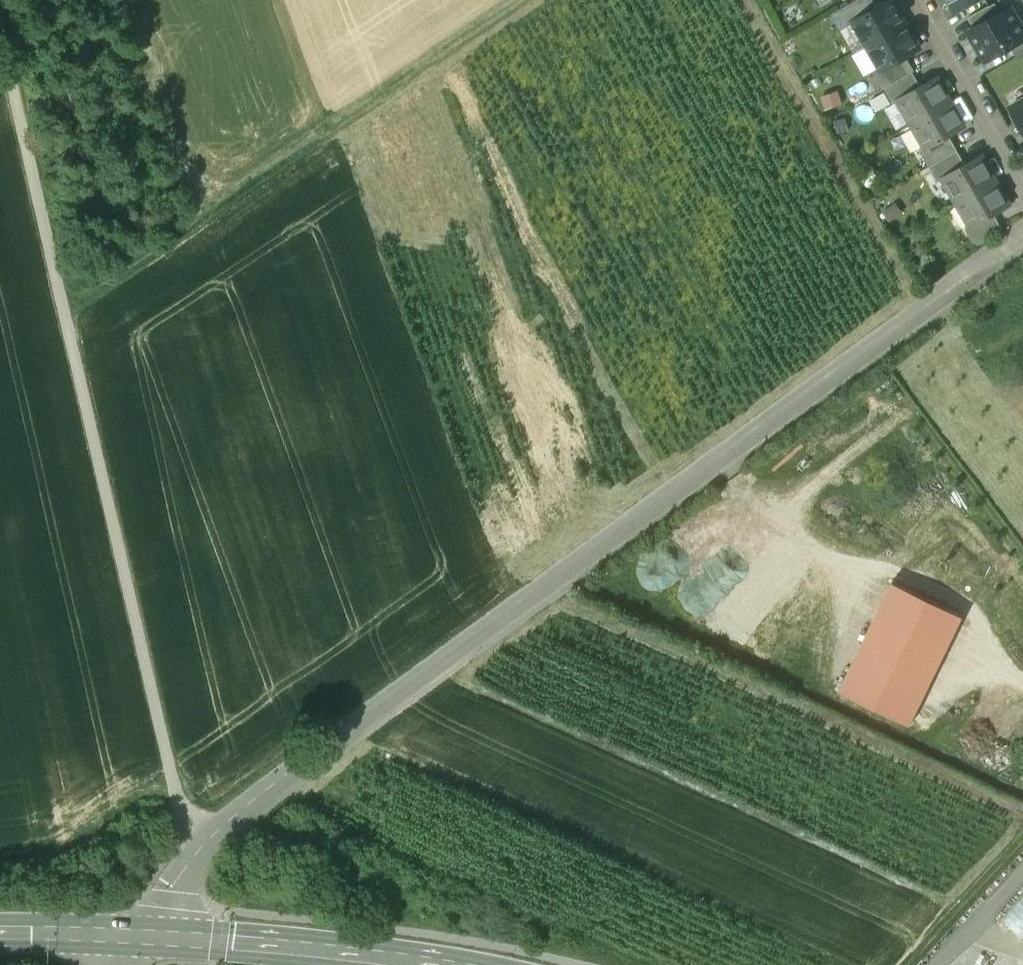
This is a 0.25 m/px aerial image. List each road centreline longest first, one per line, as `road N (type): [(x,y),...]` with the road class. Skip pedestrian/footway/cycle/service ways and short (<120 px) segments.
road 1 (residential): [(144,933),(202,845),(235,815),(1022,235)]
road 2 (track): [(0,45),(179,815),(202,845)]
road 3 (track): [(62,314),(523,0)]
road 4 (secondary): [(144,933),(435,964)]
road 5 (residential): [(1022,173),(923,0)]
road 6 (track): [(174,793),(125,806),(73,849),(0,861)]
road 7 (track): [(902,964),(1022,837)]
road 8 (secondary): [(0,931),(144,933)]

